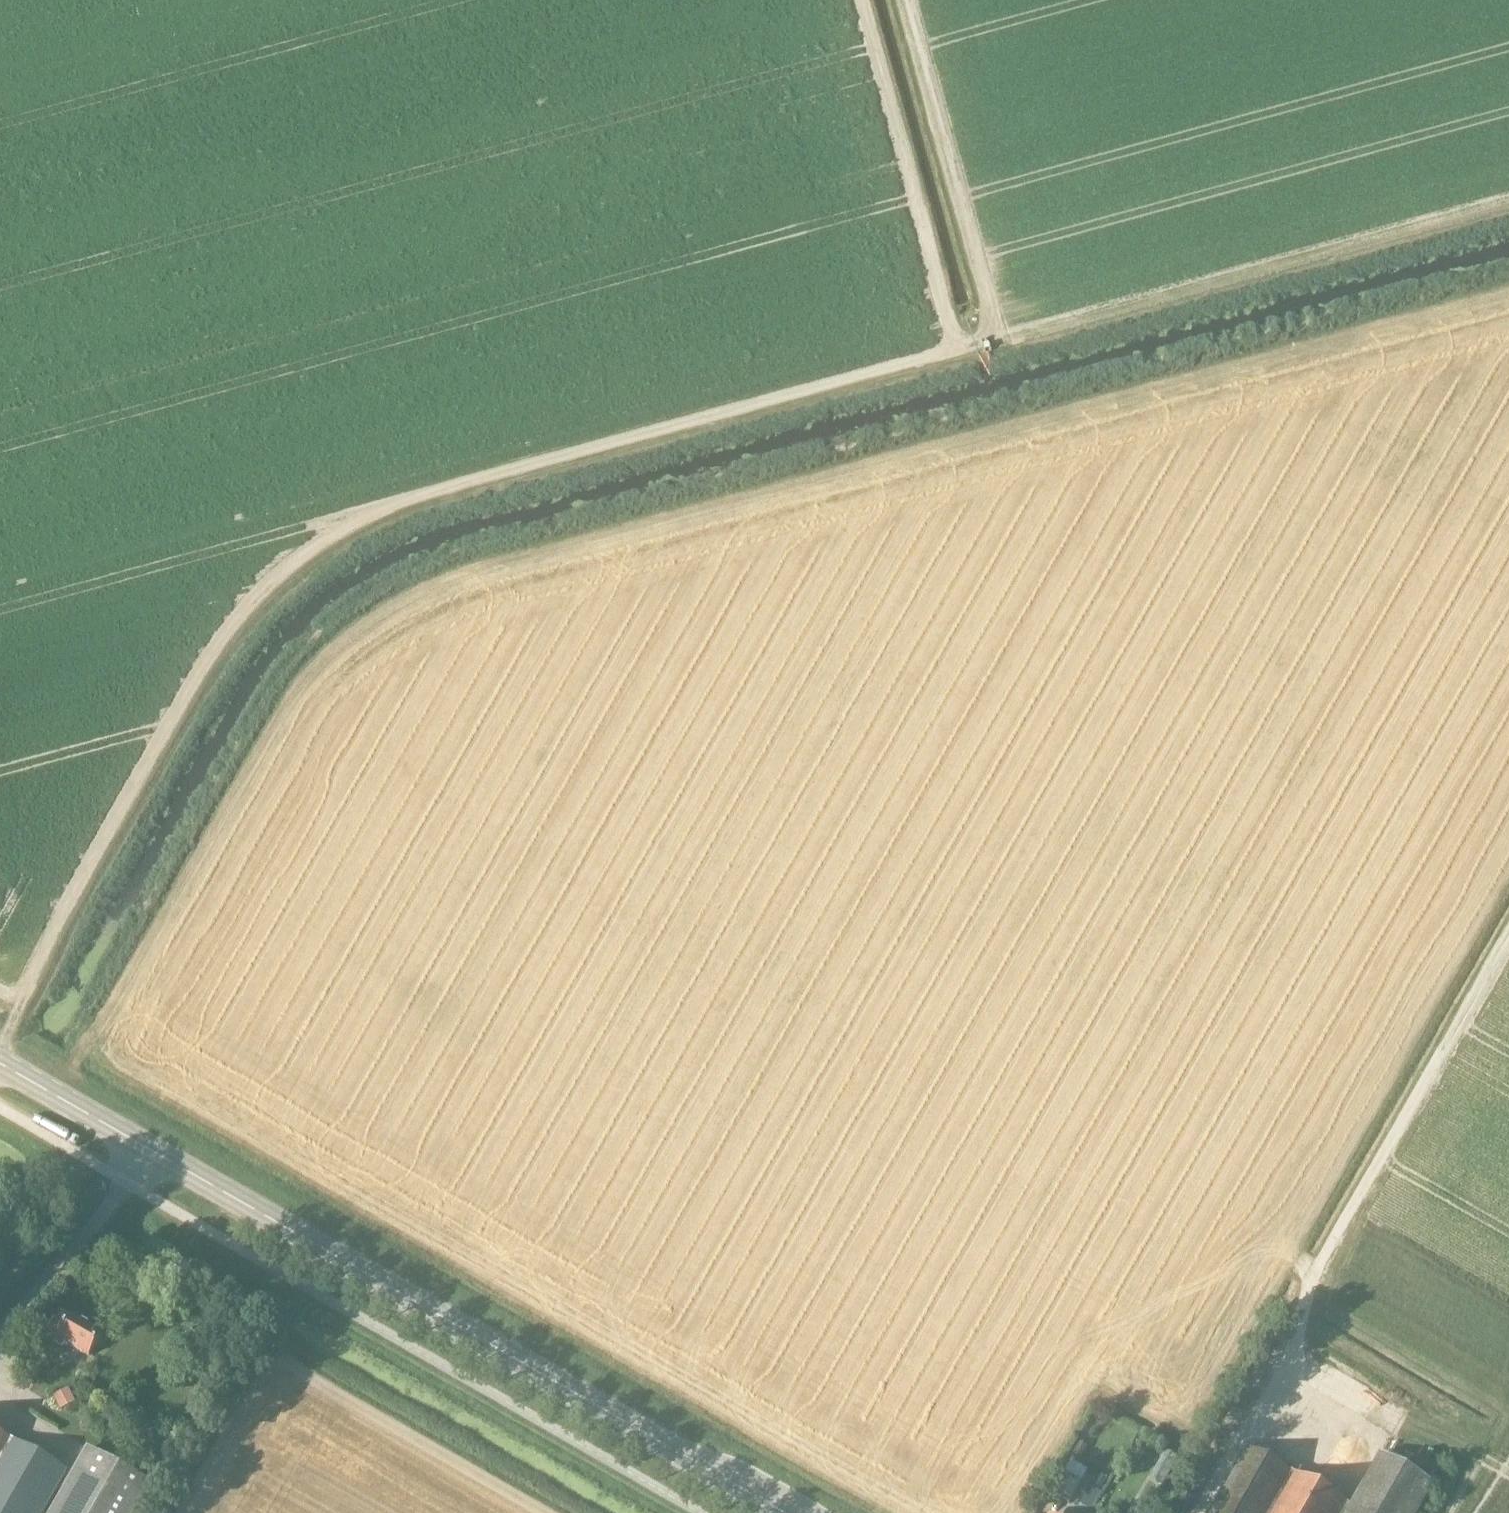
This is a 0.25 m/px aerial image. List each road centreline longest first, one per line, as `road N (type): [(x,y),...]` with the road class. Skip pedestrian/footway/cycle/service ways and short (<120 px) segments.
road 1 (primary): [(785,1512),(145,1147)]
road 2 (primary): [(145,1147),(0,1064)]

